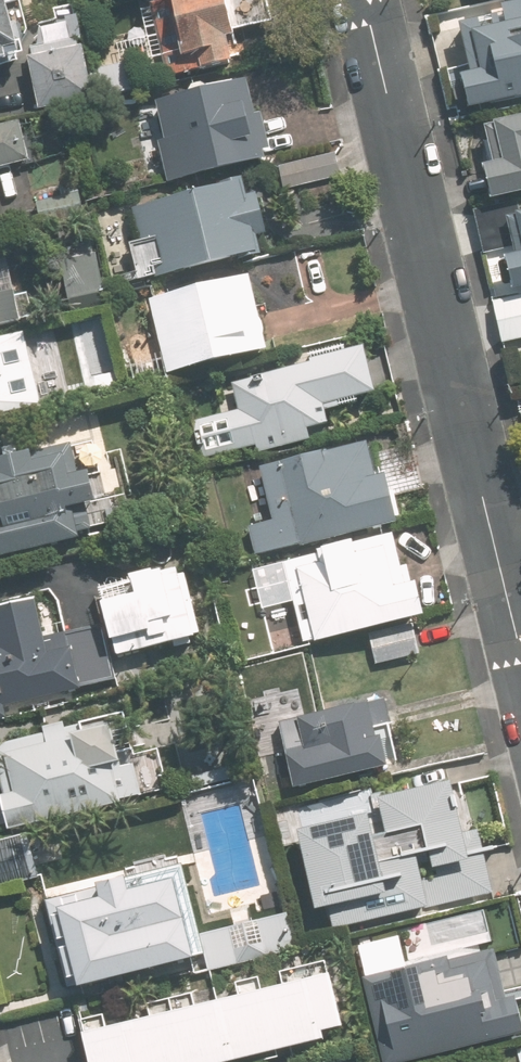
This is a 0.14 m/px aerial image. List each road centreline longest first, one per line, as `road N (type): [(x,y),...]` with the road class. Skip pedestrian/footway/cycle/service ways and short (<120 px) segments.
road 1 (residential): [(363,0),(520,653)]

